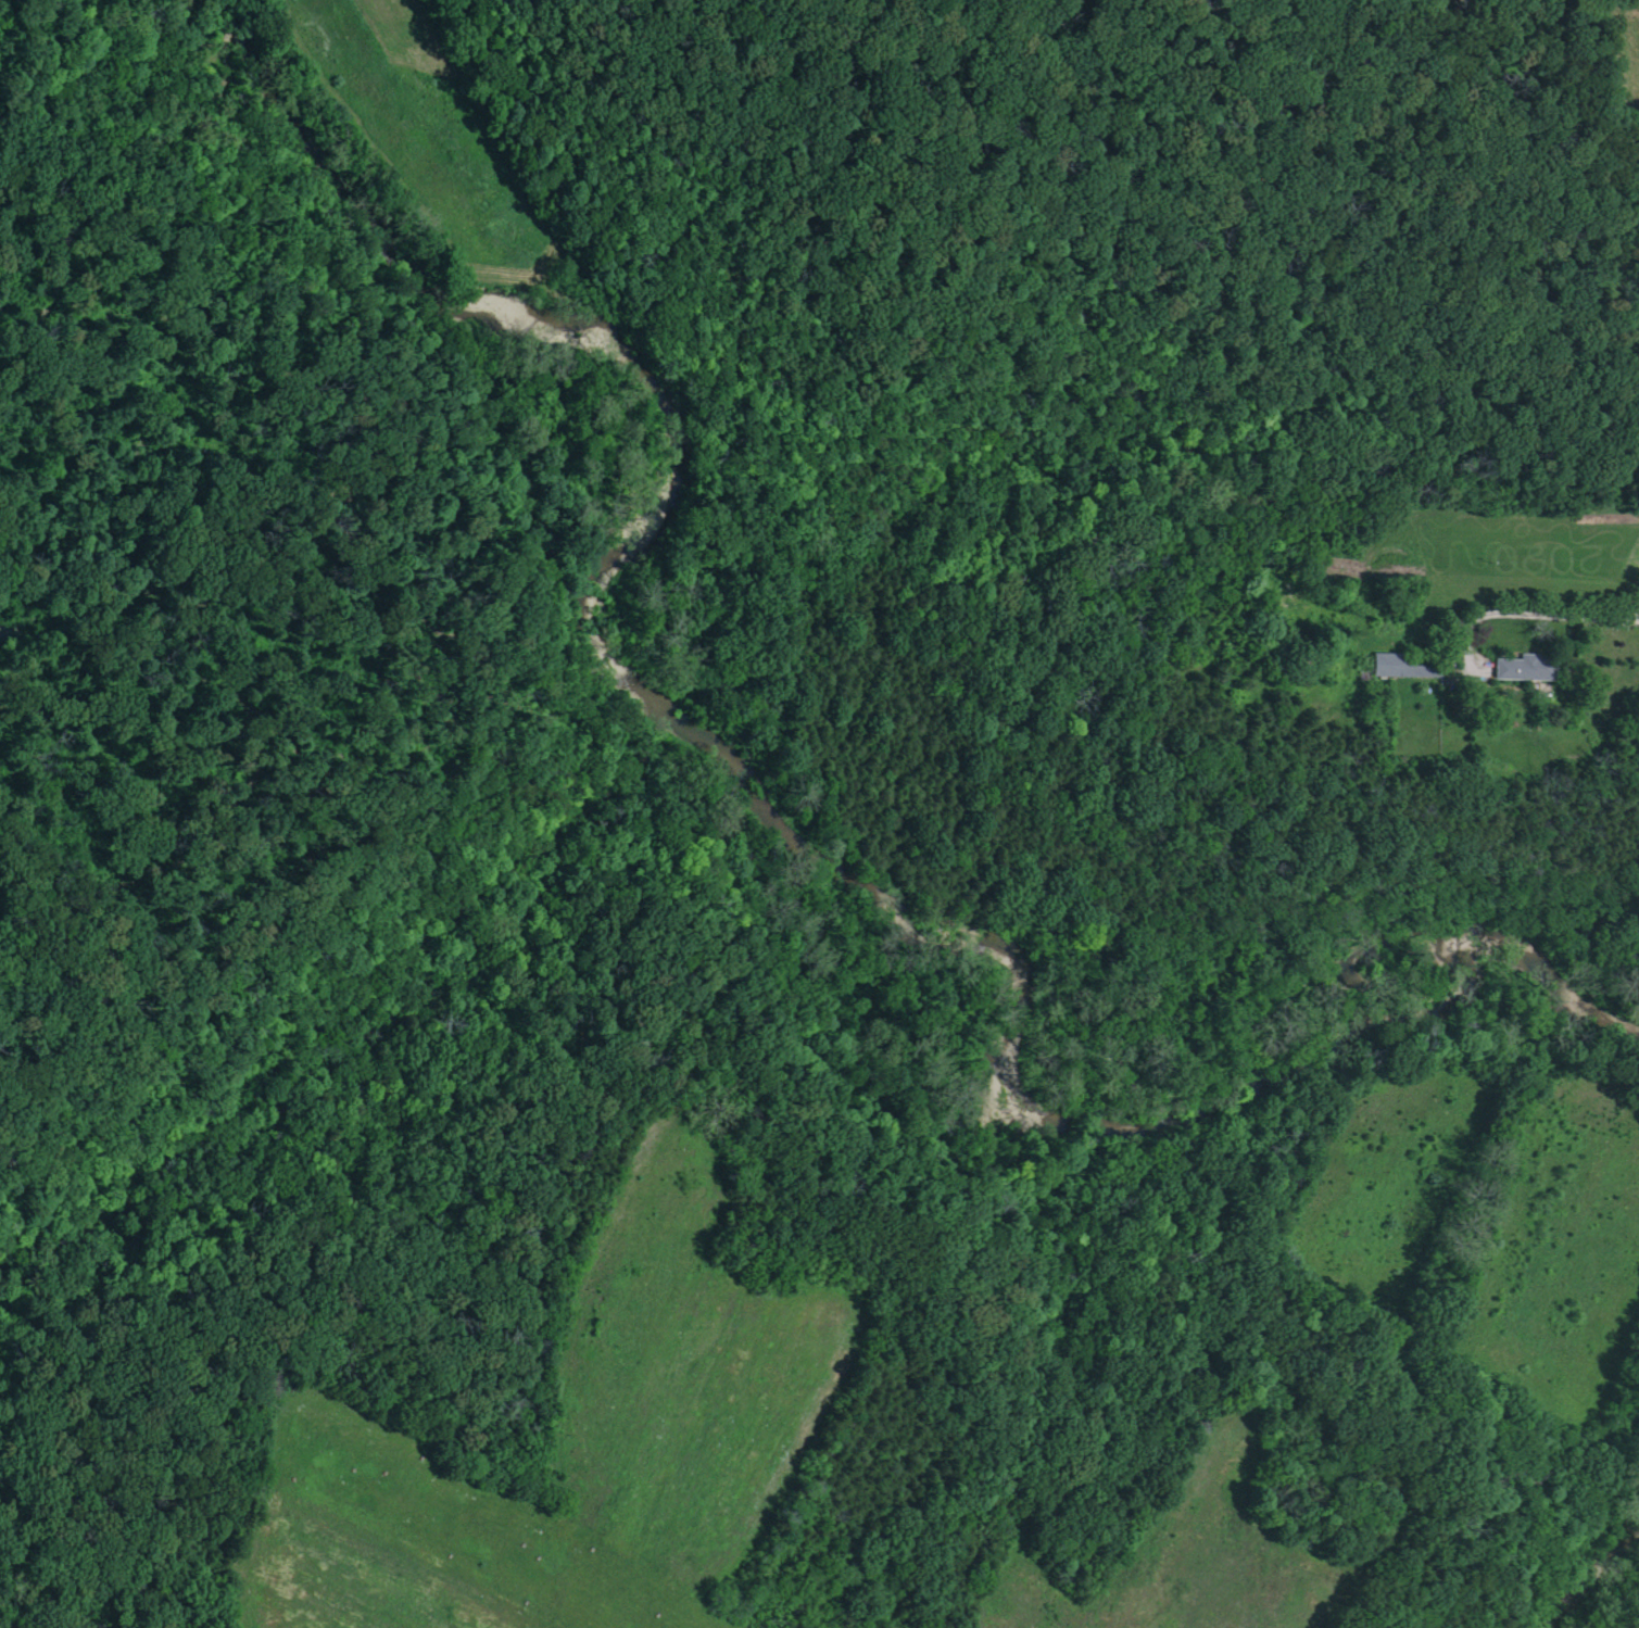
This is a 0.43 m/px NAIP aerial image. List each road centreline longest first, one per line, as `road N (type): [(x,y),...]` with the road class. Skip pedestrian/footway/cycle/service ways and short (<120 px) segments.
road 1 (residential): [(1638,623),(1505,617),(1474,629),(1384,631)]

